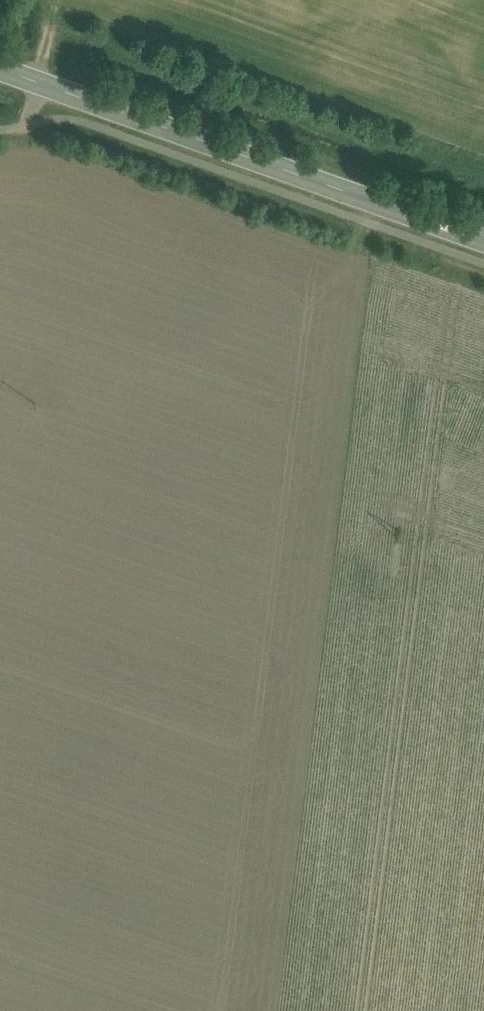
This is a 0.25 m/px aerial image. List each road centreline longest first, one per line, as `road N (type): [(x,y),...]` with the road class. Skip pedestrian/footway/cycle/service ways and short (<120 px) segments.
road 1 (tertiary): [(0,72),(483,243)]

